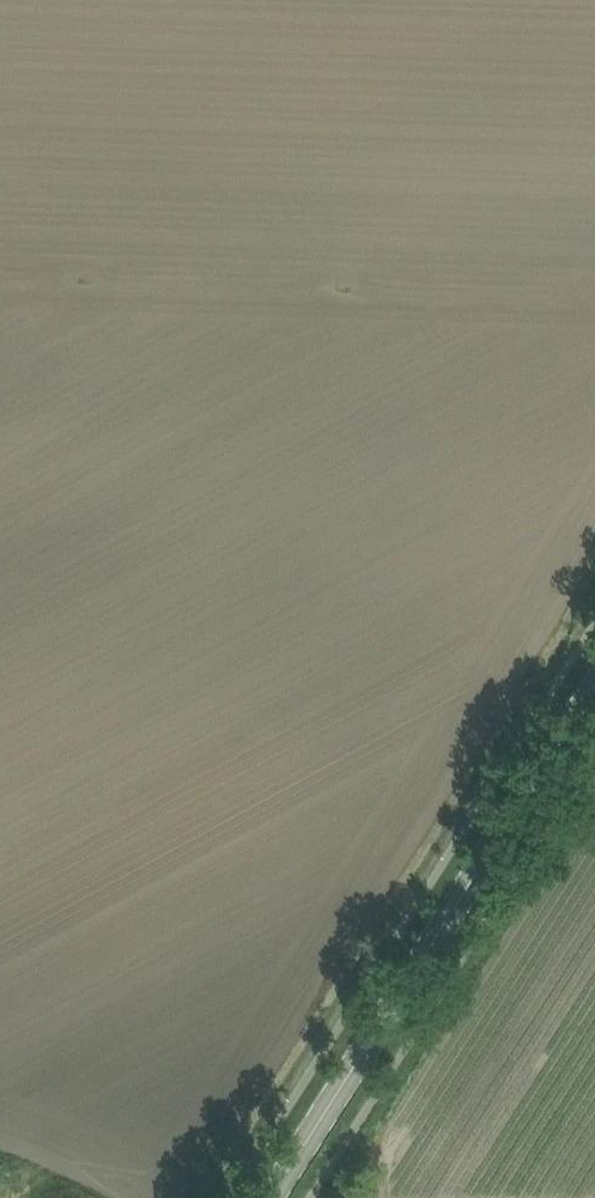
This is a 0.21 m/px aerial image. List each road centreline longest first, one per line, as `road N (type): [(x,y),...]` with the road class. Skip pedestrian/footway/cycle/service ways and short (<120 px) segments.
road 1 (secondary): [(272,1197),(594,689)]

